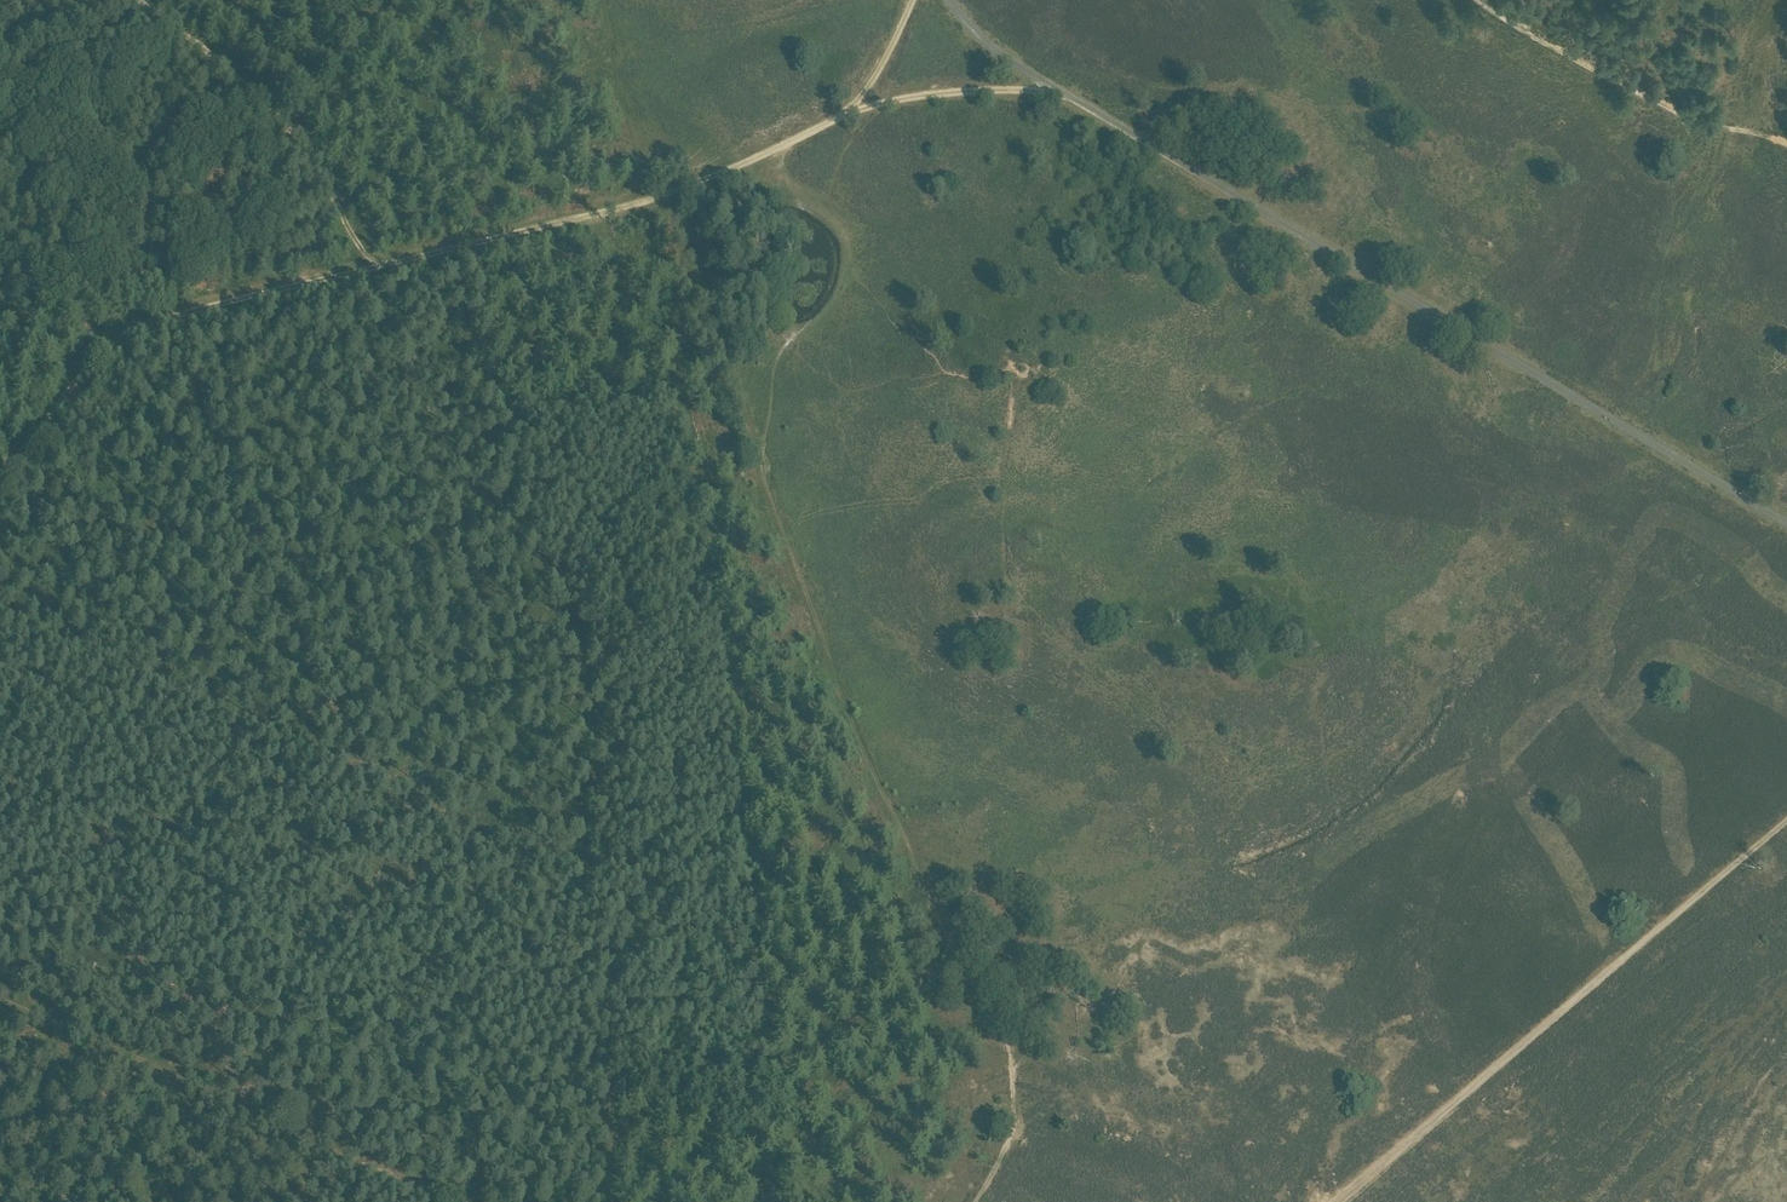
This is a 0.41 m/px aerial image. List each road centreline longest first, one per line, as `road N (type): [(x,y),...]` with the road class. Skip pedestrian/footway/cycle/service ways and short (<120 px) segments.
road 1 (track): [(1786,524),(1066,94),(999,52),(951,0)]
road 2 (track): [(668,193),(122,330),(0,475)]
road 3 (track): [(1786,821),(1337,1201)]
road 4 (track): [(446,1201),(0,1004)]
road 5 (track): [(130,0),(215,60),(272,115),(365,271)]
road 6 (track): [(1786,143),(1692,121),(1476,0)]
road 7 (track): [(912,0),(885,58),(840,115),(668,193)]
road 8 (track): [(668,193),(759,469)]
road 9 (track): [(840,115),(941,93),(1066,94)]

